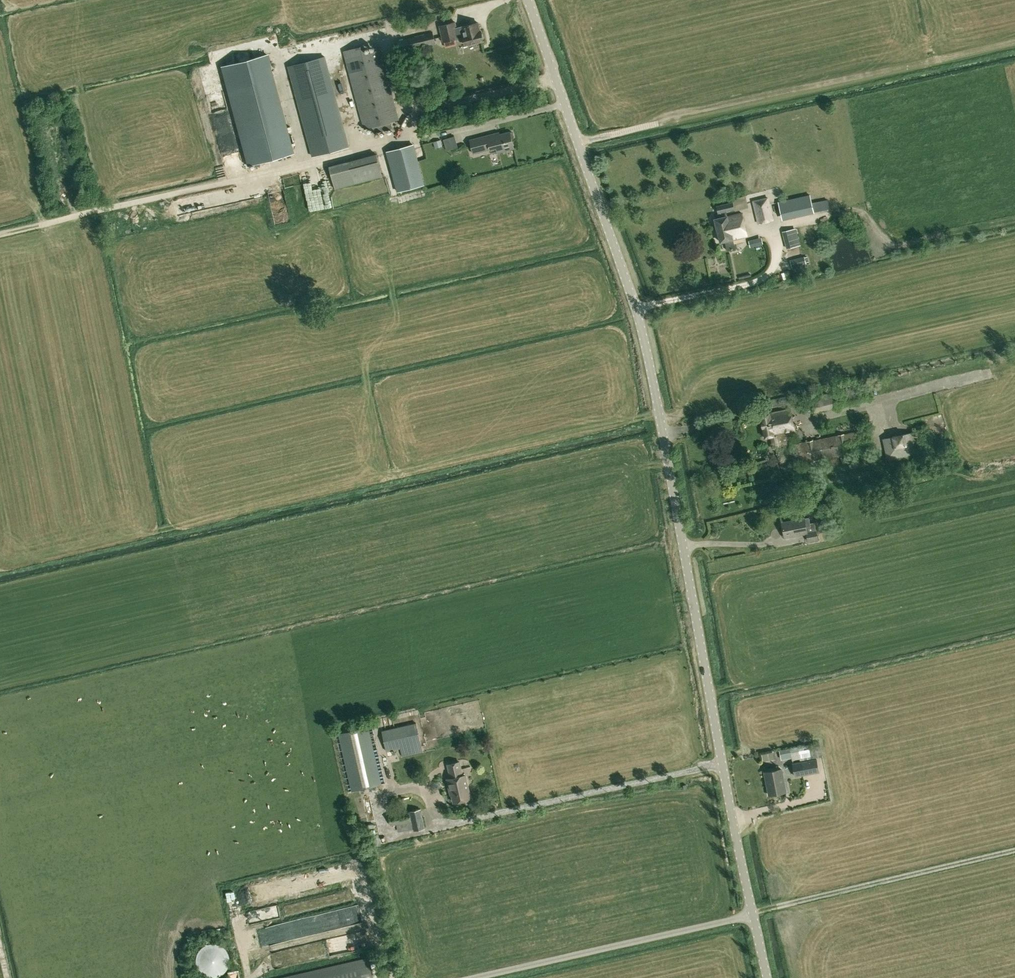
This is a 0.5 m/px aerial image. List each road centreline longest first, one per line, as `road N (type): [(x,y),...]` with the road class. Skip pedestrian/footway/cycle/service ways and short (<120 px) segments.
road 1 (unclassified): [(767,977),(636,306),(529,0)]

